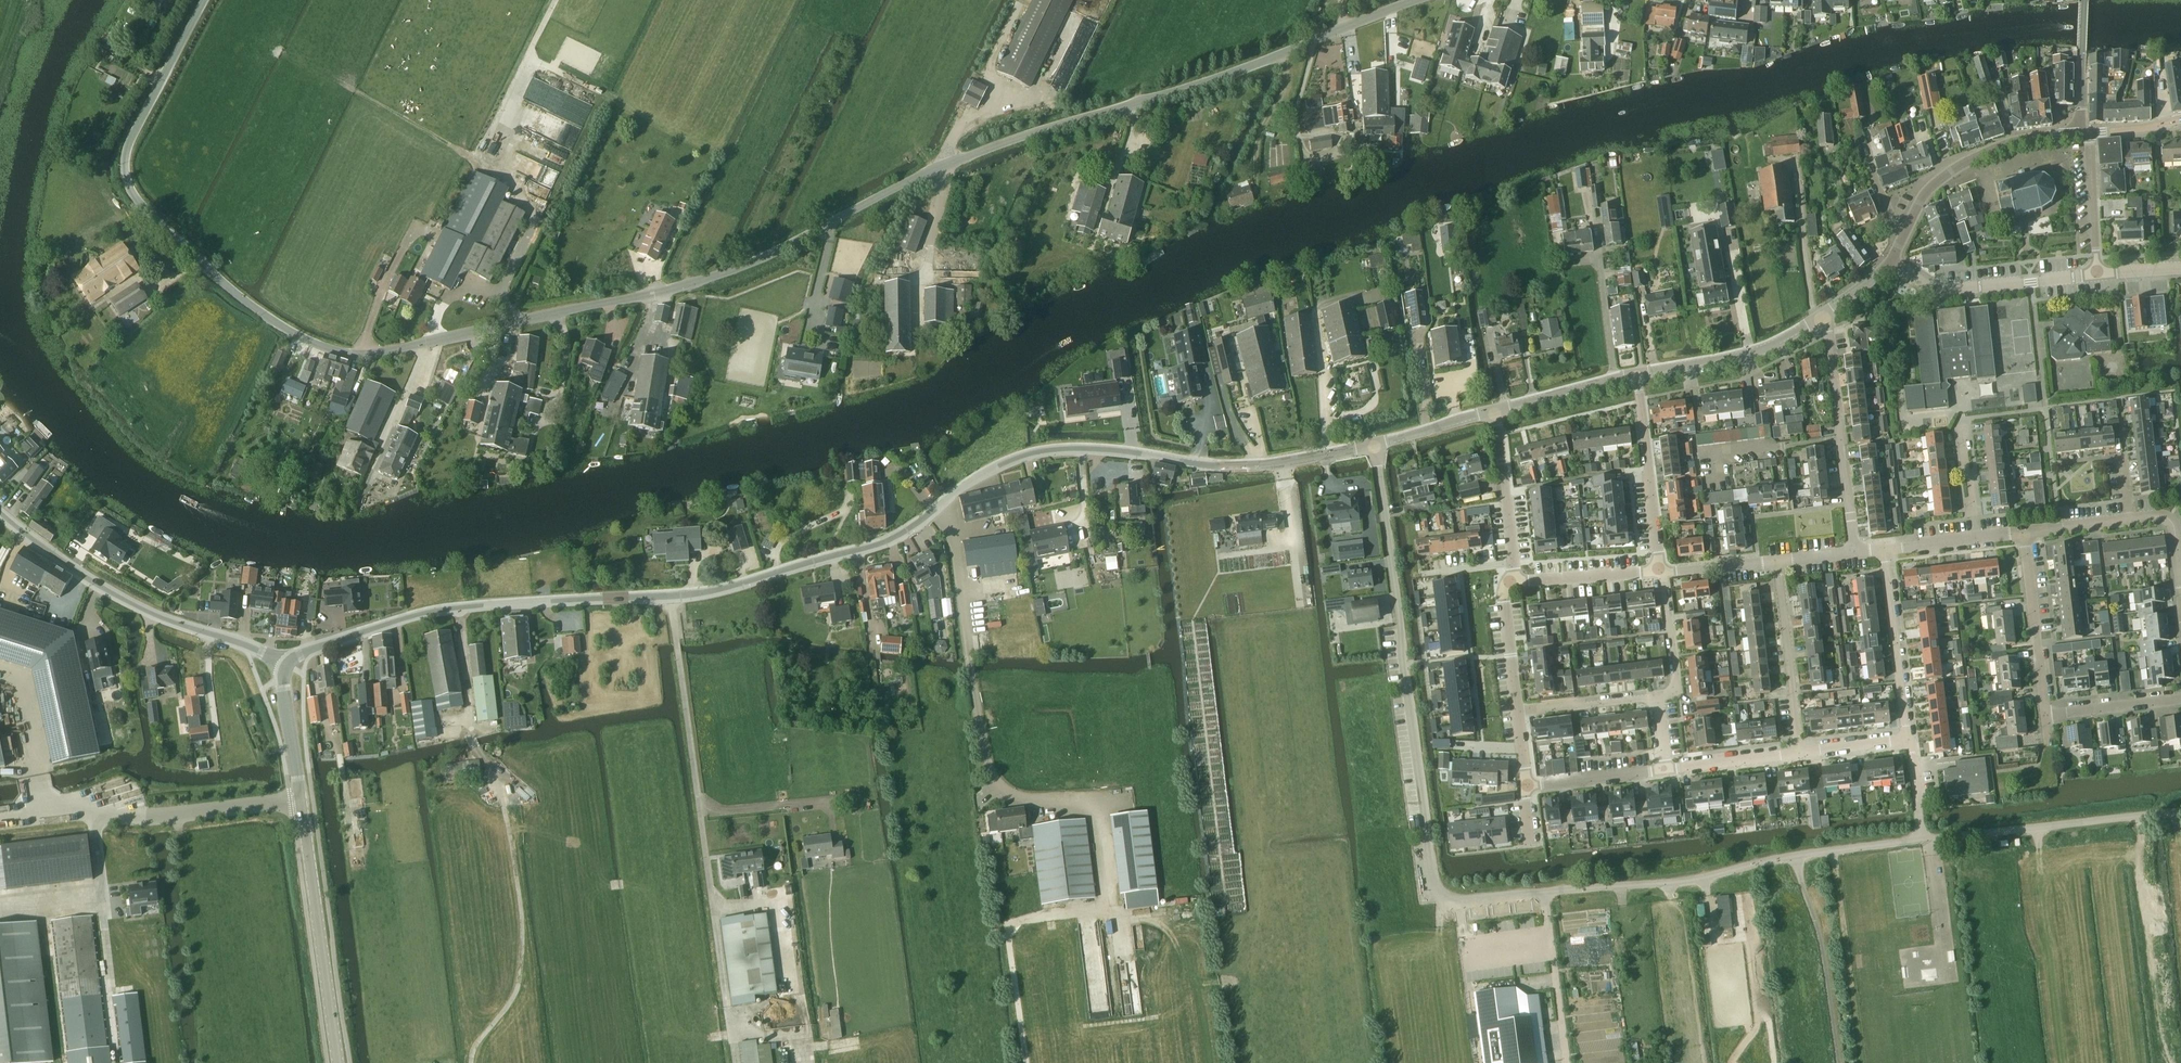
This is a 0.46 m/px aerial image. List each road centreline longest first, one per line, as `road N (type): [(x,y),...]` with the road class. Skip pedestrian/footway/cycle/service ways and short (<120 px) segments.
road 1 (unclassified): [(151,220),(257,309),(304,338),(361,357),(720,275),(954,160),(1238,72),(1416,0)]
road 2 (tertiary): [(287,664),(439,611),(709,592),(872,546),(950,497)]
road 3 (unclassified): [(1545,894),(1452,902),(1438,896),(1378,445)]
road 4 (tertiary): [(950,497),(980,475),(1039,451),(1094,448),(1247,466),(1378,445)]
road 5 (tertiary): [(337,1062),(284,690),(287,664)]
road 6 (residential): [(950,497),(975,699),(998,792),(1044,805),(1087,805)]
road 7 (unclassified): [(1924,840),(1646,886),(1545,894)]
road 8 (track): [(1024,1062),(1006,925),(1109,910),(1100,805),(1087,805)]
road 9 (tertiary): [(287,664),(101,587),(0,511)]
road 10 (track): [(502,807),(523,924),(517,988),(470,1062)]
road 11 (unclassified): [(2180,812),(1924,840)]
road 12 (unclassified): [(151,220),(121,171),(204,0)]
road 13 (tertiary): [(1892,263),(1924,195),(1949,172),(2009,143),(2079,134)]
road 14 (residential): [(1855,551),(1821,315)]
road 15 (residential): [(1892,263),(1933,290),(2097,275)]
road 16 (residential): [(1661,574),(1639,375)]
road 17 (residential): [(1799,754),(1778,561)]
road 18 (tertiary): [(1639,375),(1764,347),(1821,315)]
road 19 (residential): [(1907,740),(1883,550)]
road 20 (residential): [(2045,715),(2023,533)]
road 21 (track): [(478,160),(556,0)]
road 22 (unclassified): [(1568,1062),(1545,894)]
road 23 (residential): [(1512,564),(1495,410)]
road 24 (residential): [(1509,581),(1661,574)]
road 25 (tertiary): [(1495,410),(1639,375)]
road 26 (residential): [(1656,696),(1680,693),(1661,574)]
road 27 (residential): [(2097,275),(2089,133)]
road 28 (residential): [(1524,787),(1665,770)]
road 29 (residential): [(1519,710),(1656,696)]
road 30 (residential): [(2045,715),(2180,700)]
road 31 (residential): [(1665,770),(1799,754)]
road 32 (tertiary): [(2079,134),(2084,0)]
road 33 (residential): [(1519,710),(1509,581)]
road 34 (tertiary): [(1378,445),(1495,410)]

